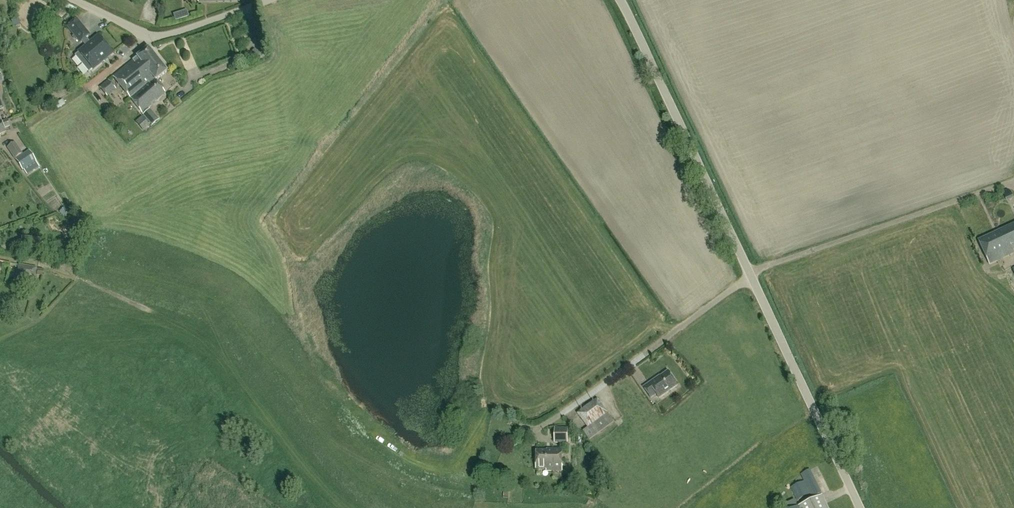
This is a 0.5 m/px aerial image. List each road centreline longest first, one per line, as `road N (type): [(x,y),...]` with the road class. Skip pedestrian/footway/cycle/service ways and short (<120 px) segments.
road 1 (unclassified): [(860,507),(622,0)]
road 2 (unclassified): [(266,0),(160,36),(74,0)]

